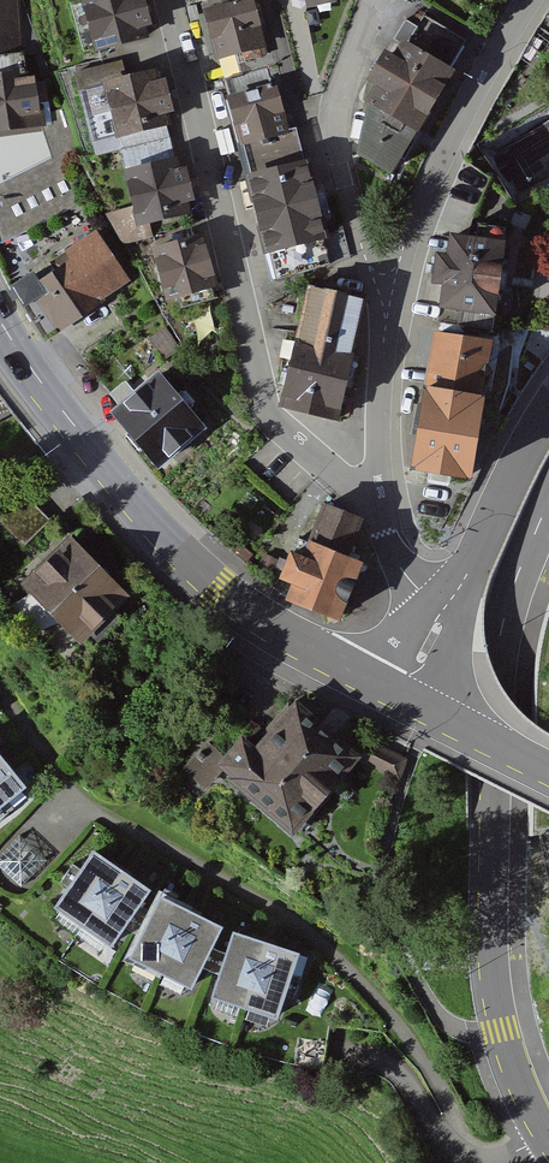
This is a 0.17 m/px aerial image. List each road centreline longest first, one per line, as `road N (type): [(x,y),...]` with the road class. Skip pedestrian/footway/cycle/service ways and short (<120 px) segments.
road 1 (tertiary): [(548,1144),(501,1029),(492,977),(499,648),(548,504)]
road 2 (residential): [(167,0),(265,405),(335,477),(377,498)]
road 3 (tertiary): [(0,319),(151,527),(217,590),(401,694)]
road 4 (residential): [(385,292),(446,155),(533,0)]
road 5 (residential): [(385,292),(367,262),(338,147),(342,91),(374,0)]
road 6 (tertiary): [(548,407),(450,605)]
road 7 (residential): [(377,498),(385,292)]
road 8 (tertiary): [(401,694),(548,772)]
road 9 (residential): [(450,605),(420,590),(400,567),(377,498)]

